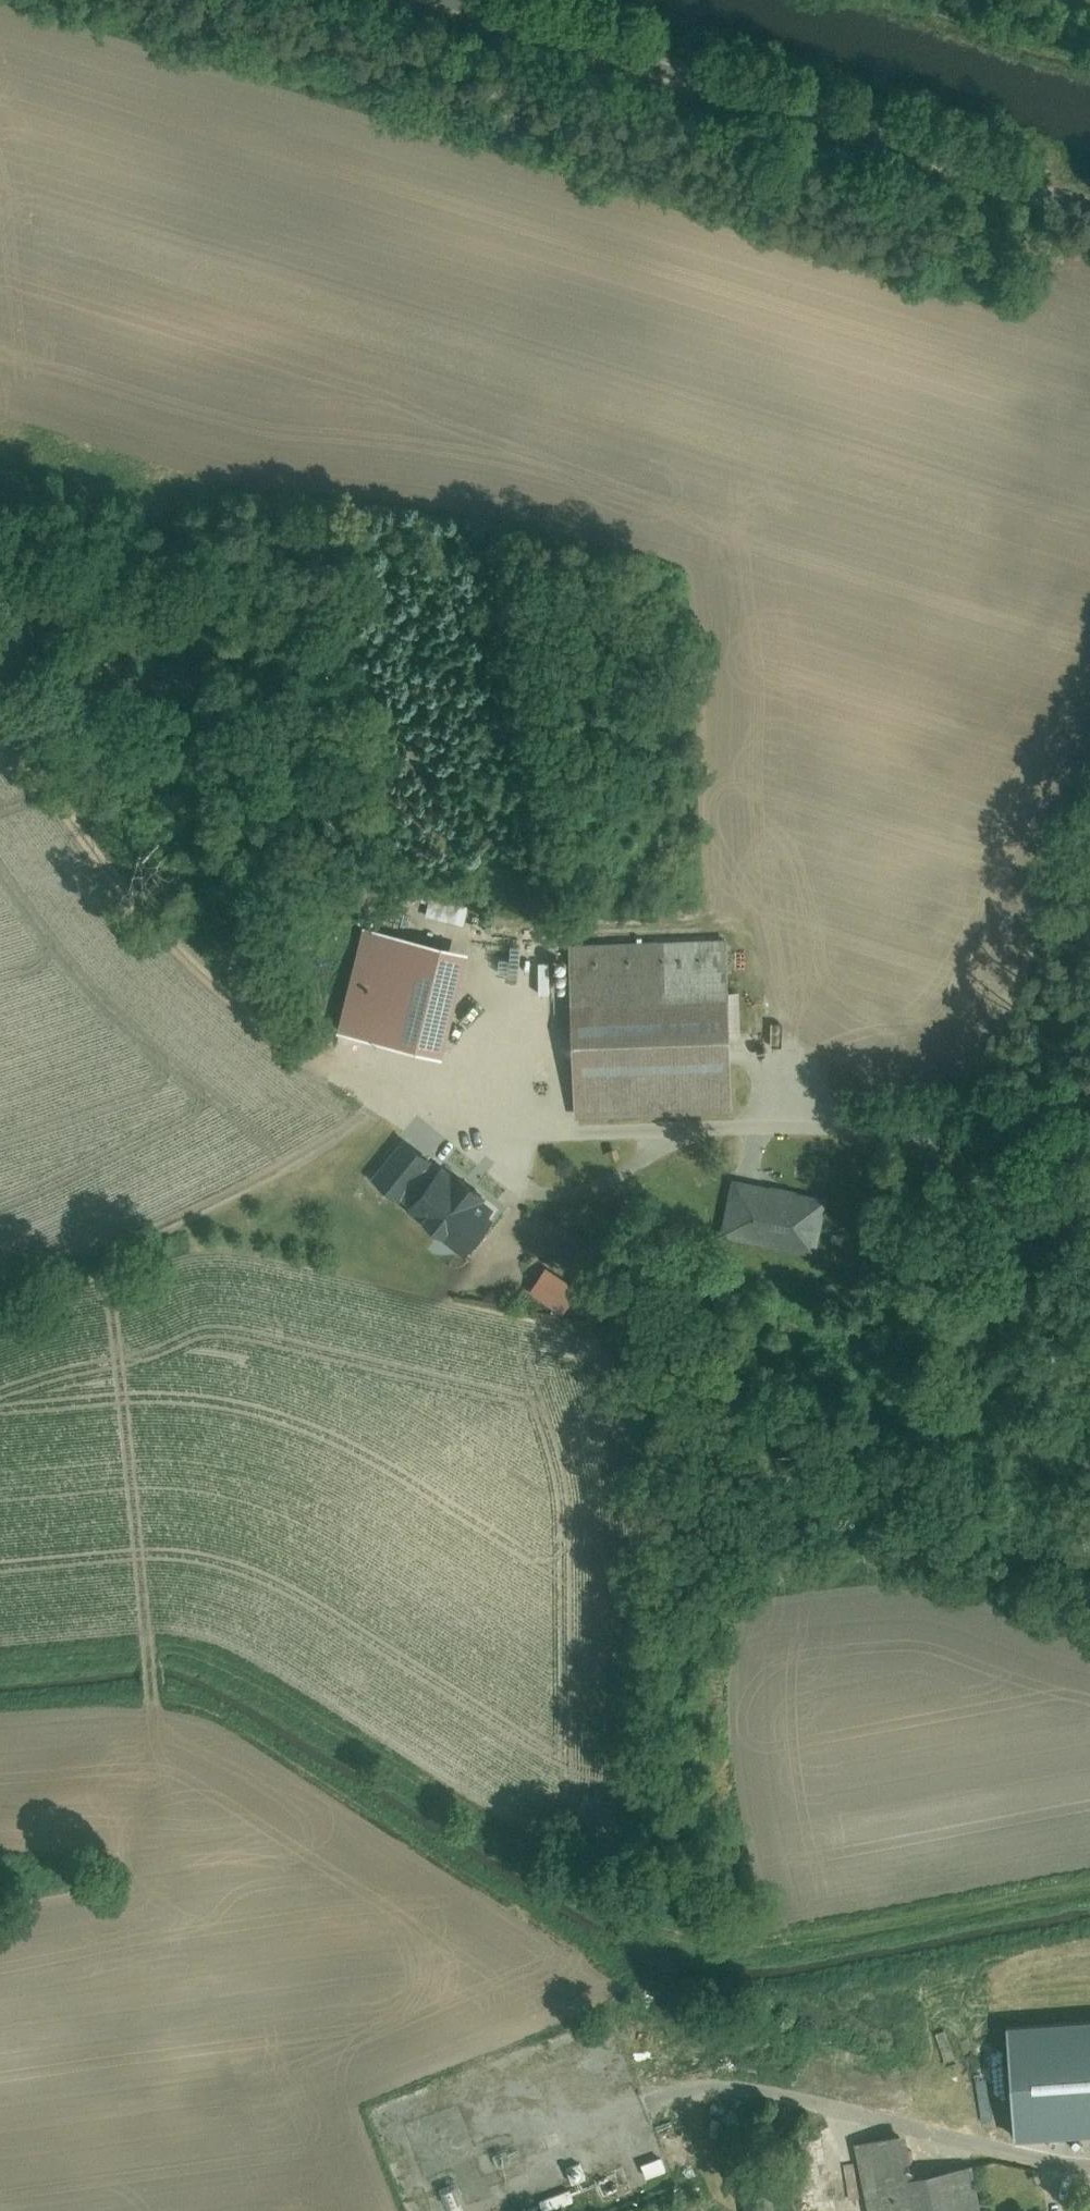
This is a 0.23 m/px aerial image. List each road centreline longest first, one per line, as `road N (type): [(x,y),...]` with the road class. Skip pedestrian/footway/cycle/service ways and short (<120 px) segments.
road 1 (unclassified): [(1089,211),(444,0)]

